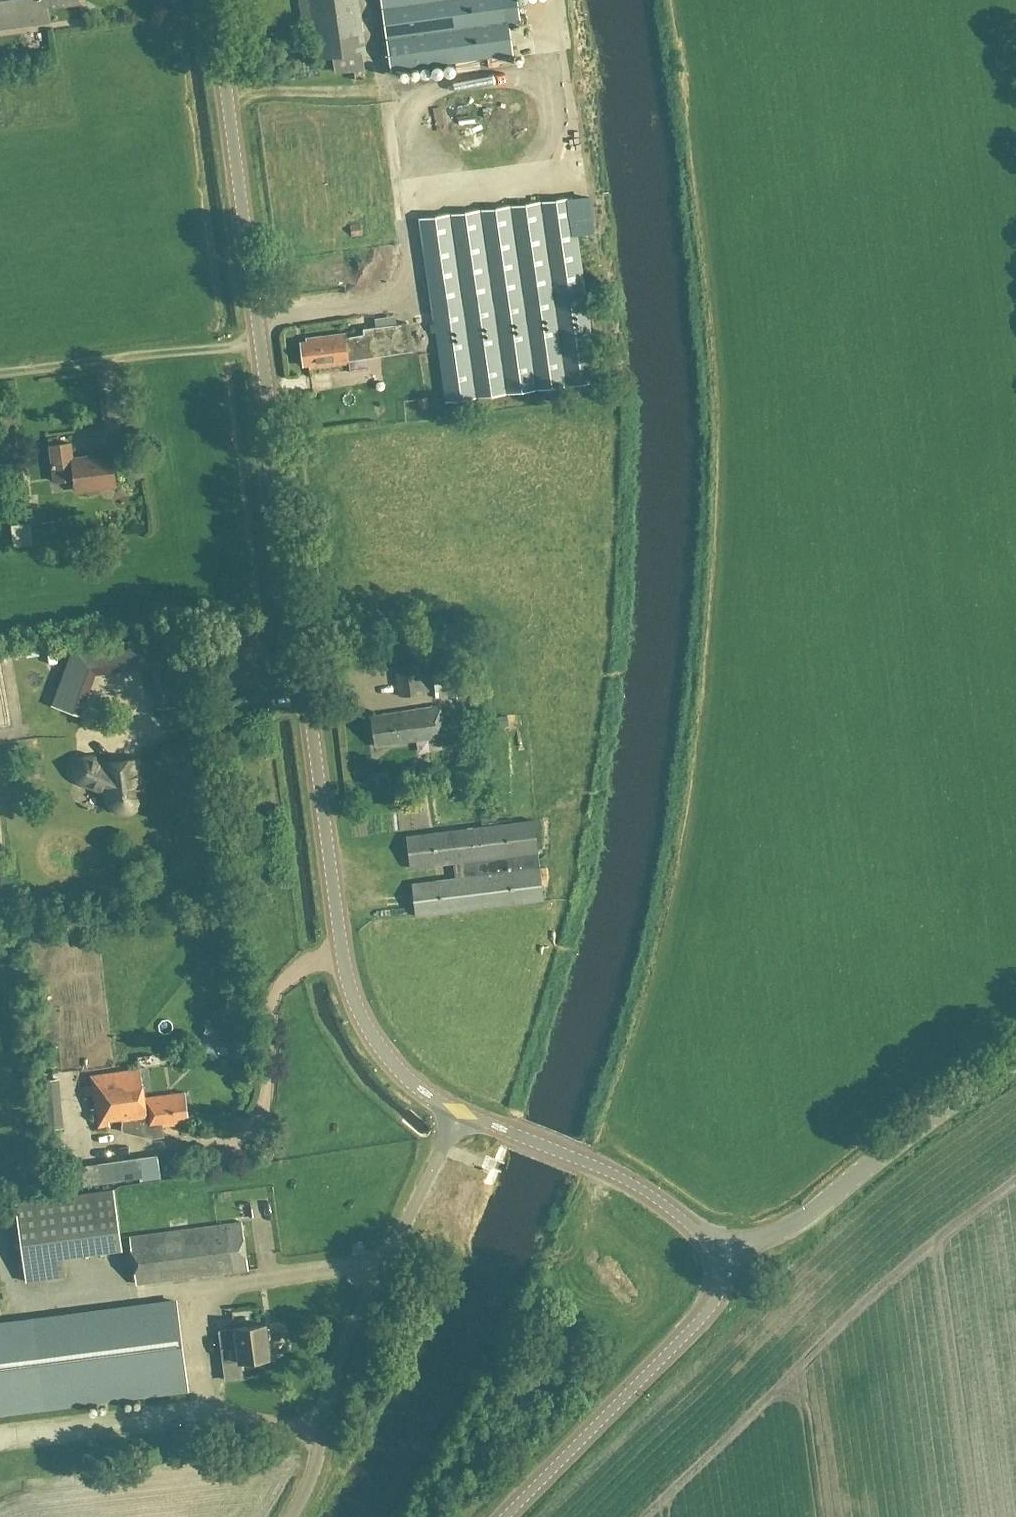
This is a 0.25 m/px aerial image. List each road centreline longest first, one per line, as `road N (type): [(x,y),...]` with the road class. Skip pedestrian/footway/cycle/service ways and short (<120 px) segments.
road 1 (tertiary): [(459,1114),(391,1064),(345,977),(211,0)]
road 2 (unclassified): [(290,1516),(312,1472),(346,1344),(459,1114)]
road 3 (unclassified): [(716,1254),(811,1215),(1015,1061)]
road 4 (tertiary): [(515,1516),(705,1313),(718,1286),(716,1254)]
road 5 (tertiary): [(716,1254),(621,1179),(459,1114)]

